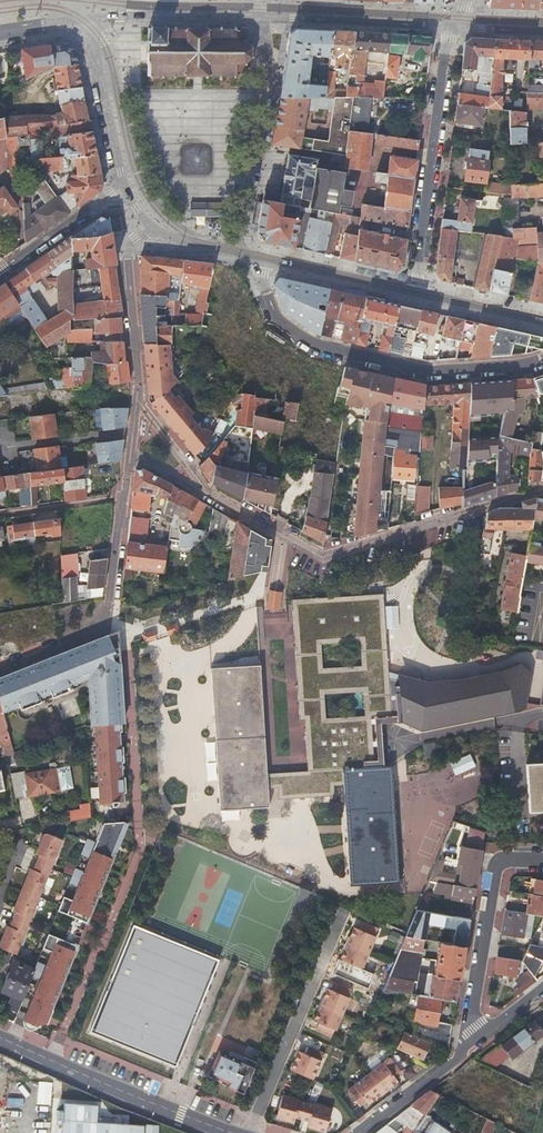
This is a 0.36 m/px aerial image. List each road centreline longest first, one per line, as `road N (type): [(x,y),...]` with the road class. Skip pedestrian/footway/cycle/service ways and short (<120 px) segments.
road 1 (residential): [(0,669),(107,625),(137,404),(125,251),(151,230)]
road 2 (residential): [(542,359),(426,371),(308,341),(277,319),(260,260)]
road 3 (residential): [(459,28),(447,57),(417,296)]
road 4 (residential): [(0,1036),(233,1132)]
road 5 (residential): [(236,254),(272,19)]
road 6 (residential): [(249,1132),(342,916)]
road 7 (residential): [(469,1045),(502,861),(542,859)]
road 8 (secondary): [(459,28),(272,19)]
road 9 (secondary): [(259,18),(121,17),(80,31)]
road 10 (secondary): [(80,31),(95,55),(123,186)]
road 11 (secondary): [(260,260),(417,296)]
road 12 (residential): [(123,186),(0,272)]
road 13 (residential): [(469,1045),(361,1132)]
road 14 (secondary): [(417,296),(542,323)]

